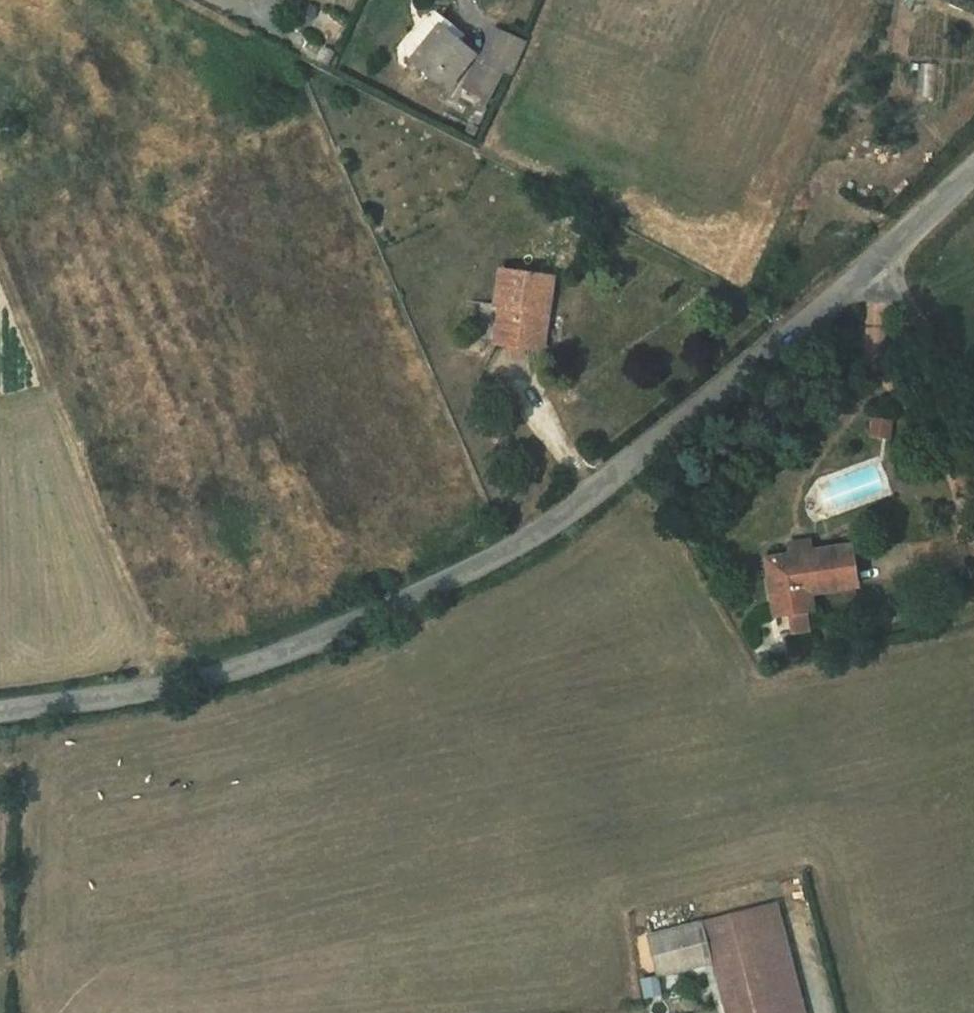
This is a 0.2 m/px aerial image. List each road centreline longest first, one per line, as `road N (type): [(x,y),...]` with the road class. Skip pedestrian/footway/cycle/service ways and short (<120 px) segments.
road 1 (unclassified): [(0,712),(160,690),(316,642),(537,534),(871,265)]
road 2 (unclassified): [(871,265),(973,401)]
road 3 (unclassified): [(871,265),(973,170)]

